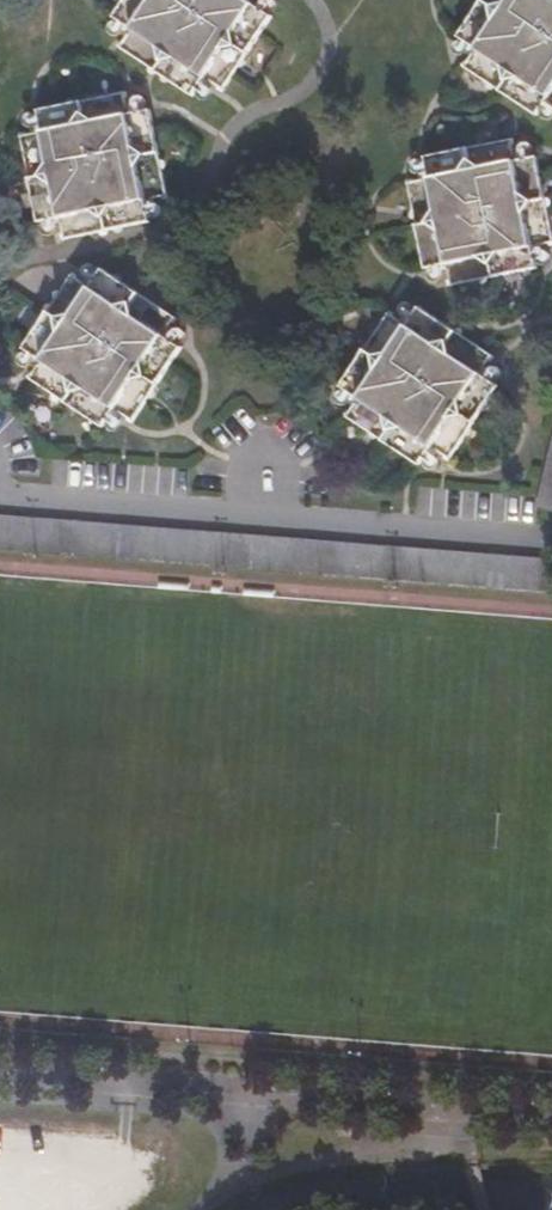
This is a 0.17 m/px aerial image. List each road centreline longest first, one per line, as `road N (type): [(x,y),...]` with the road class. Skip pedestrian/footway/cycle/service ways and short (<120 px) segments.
road 1 (residential): [(551,545),(0,503)]
road 2 (residential): [(551,1116),(0,1075)]

